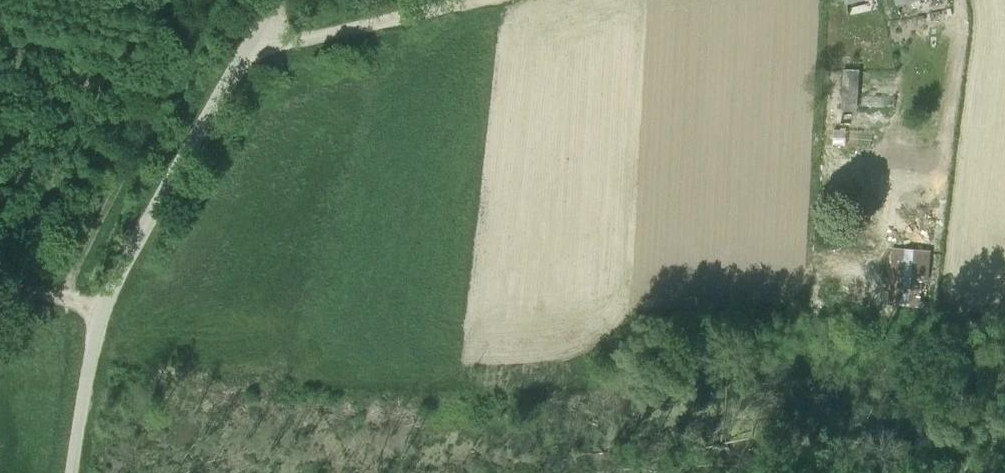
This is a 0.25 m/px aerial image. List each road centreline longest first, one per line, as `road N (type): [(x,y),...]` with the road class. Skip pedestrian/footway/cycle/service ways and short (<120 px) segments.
road 1 (unclassified): [(73,472),(102,309),(244,50)]
road 2 (unclassified): [(244,50),(466,0)]

